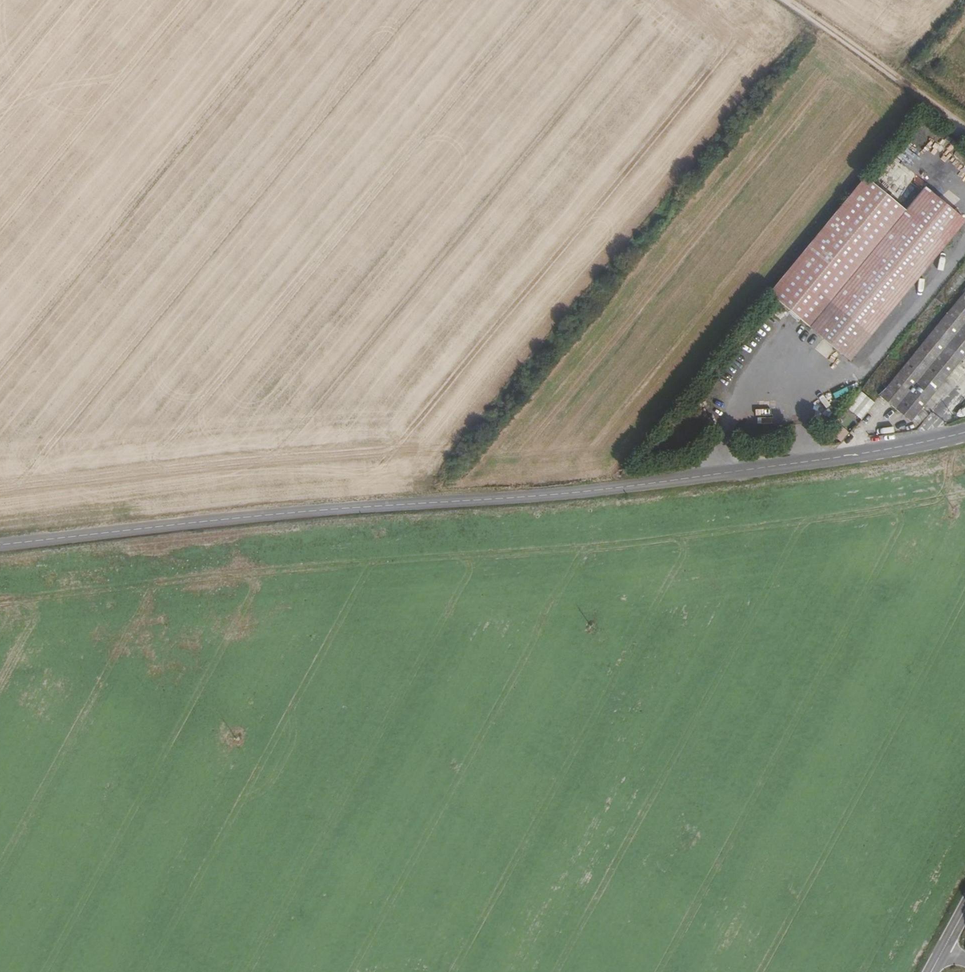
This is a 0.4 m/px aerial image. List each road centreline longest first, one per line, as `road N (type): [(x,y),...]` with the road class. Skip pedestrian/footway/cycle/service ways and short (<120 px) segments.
road 1 (tertiary): [(0,545),(598,491),(964,434)]
road 2 (track): [(780,0),(924,102)]

